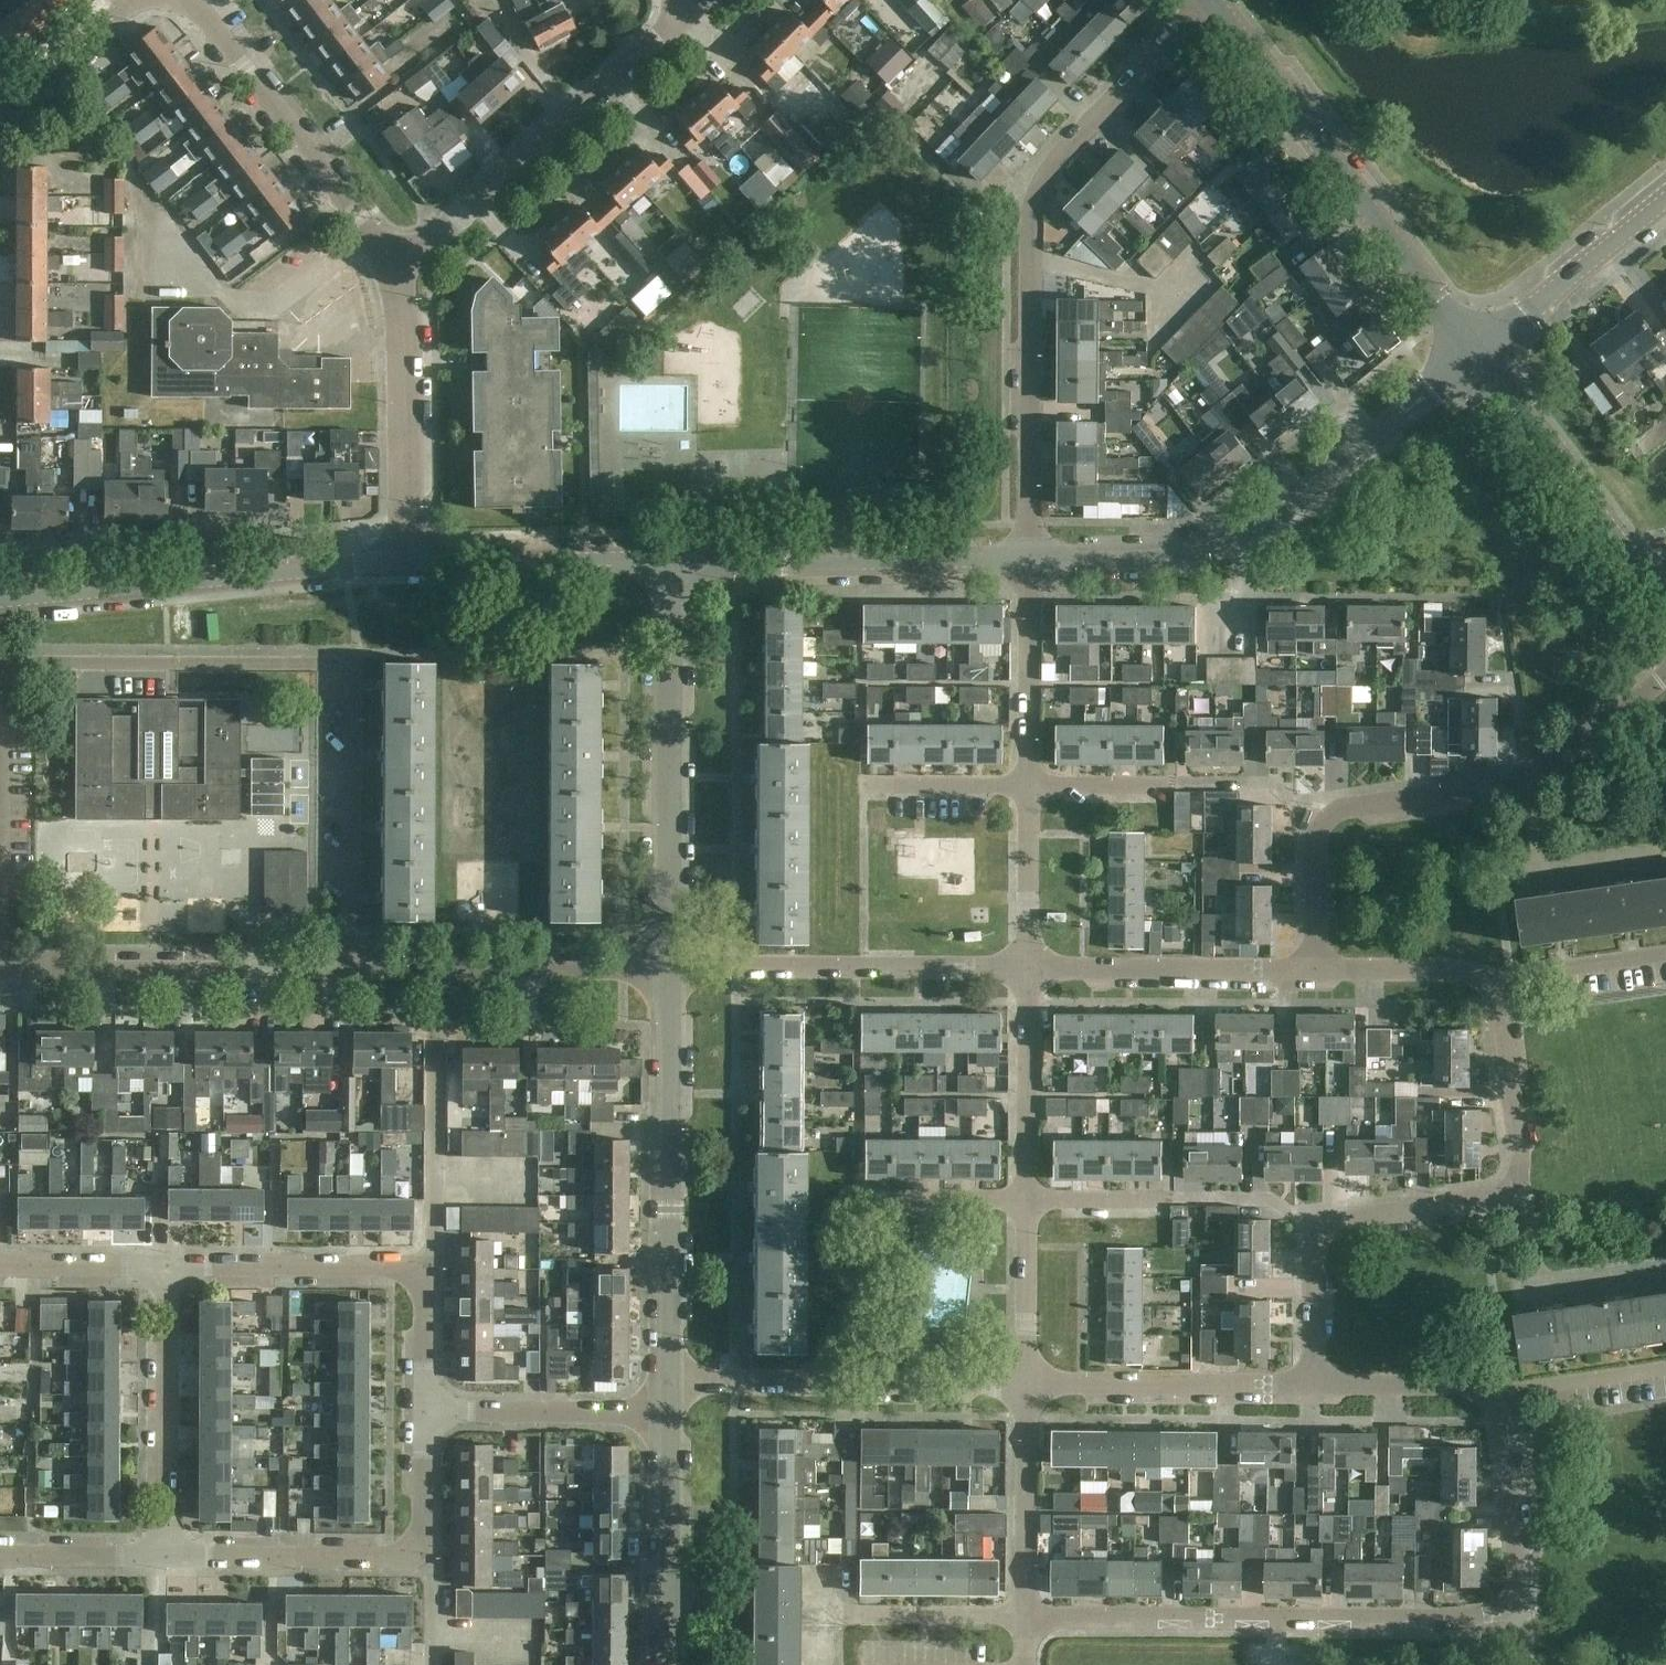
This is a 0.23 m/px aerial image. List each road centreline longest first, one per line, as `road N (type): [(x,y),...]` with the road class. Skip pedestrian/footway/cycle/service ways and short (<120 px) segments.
road 1 (residential): [(6,965),(8,686),(32,664),(167,664),(351,667),(354,966)]
road 2 (residential): [(1024,1621),(1448,1620),(1515,1605),(1519,1571),(1497,1389)]
road 3 (residential): [(1028,554),(1037,197),(1061,158),(1203,0)]
road 4 (unclassified): [(1028,554),(1161,553),(1239,537),(1298,502),(1477,356)]
road 5 (tertiary): [(1477,356),(1208,0)]
road 6 (unclassified): [(666,1383),(665,968)]
road 7 (unclassified): [(665,968),(662,558)]
road 8 (unclassified): [(0,608),(407,560)]
road 9 (residential): [(1324,1231),(1355,1216),(1501,1195),(1515,1182),(1522,1158),(1501,1005),(1507,991)]
road 10 (residential): [(397,273),(689,9)]
road 11 (residential): [(1312,814),(1526,775),(1665,678)]
road 12 (unclassified): [(662,558),(1028,554)]
road 13 (residential): [(665,968),(1027,969)]
road 14 (residential): [(1025,1385),(666,1383)]
road 15 (residential): [(6,965),(354,966)]
road 16 (unclassified): [(397,273),(189,0)]
road 17 (residential): [(1324,1231),(1263,1197),(1026,1198)]
road 18 (residential): [(435,966),(435,1242),(423,1270)]
road 19 (residential): [(1312,814),(1290,794),(1253,782),(1027,783)]
road 20 (residential): [(1313,1386),(1025,1385)]
road 21 (unclassified): [(407,560),(397,273)]
road 22 (residential): [(169,1551),(170,1269)]
road 23 (residential): [(1027,969),(1298,970)]
road 24 (tertiary): [(1631,567),(1477,356)]
road 25 (residential): [(169,1551),(425,1552)]
road 26 (unclassified): [(407,560),(662,558)]
road 27 (residential): [(170,1269),(423,1270)]
road 28 (unclassified): [(664,1664),(666,1414)]
road 29 (unclassified): [(1477,356),(1665,199)]
road 30 (residential): [(666,1414),(424,1412)]
road 31 (residential): [(1024,1621),(1025,1385)]
road 32 (residential): [(435,966),(665,968)]
road 33 (residential): [(1026,1198),(1027,969)]
road 34 (residential): [(1027,783),(1028,554)]
road 35 (residential): [(1298,970),(1463,971),(1507,991)]
road 36 (residential): [(1024,1621),(820,1617)]
road 37 (residential): [(1025,1385),(1026,1198)]
road 38 (residential): [(1027,969),(1027,783)]
road 39 (residential): [(1497,1389),(1313,1386)]
road 40 (unclassified): [(0,113),(135,0)]
road 41 (residential): [(0,1269),(170,1269)]
road 42 (residential): [(1665,1369),(1497,1389)]
road 43 (residential): [(0,1551),(169,1551)]
road 44 (residential): [(1507,991),(1538,971),(1665,954)]
road 45 (residential): [(1027,783),(862,783)]
road 46 (residential): [(1298,970),(1302,818),(1312,814)]
road 47 (residential): [(1313,1386),(1314,1257),(1324,1231)]
road 48 (residential): [(878,1199),(1026,1198)]
road 49 (residential): [(423,1270),(424,1412)]
road 50 (residential): [(424,1412),(425,1552)]

